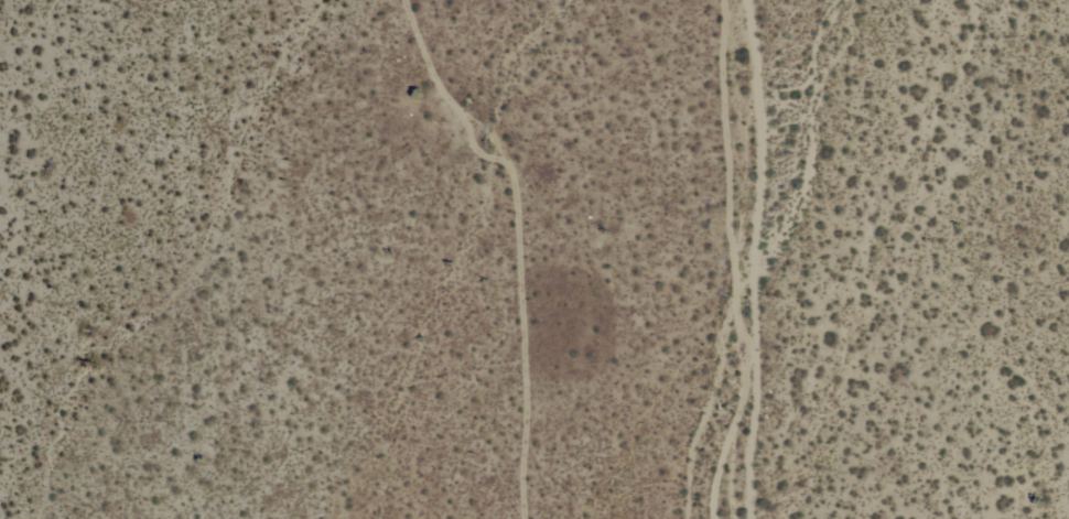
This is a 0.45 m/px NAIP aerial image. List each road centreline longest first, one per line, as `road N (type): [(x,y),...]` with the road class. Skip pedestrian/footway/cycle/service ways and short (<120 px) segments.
road 1 (residential): [(746,518),(746,0)]

